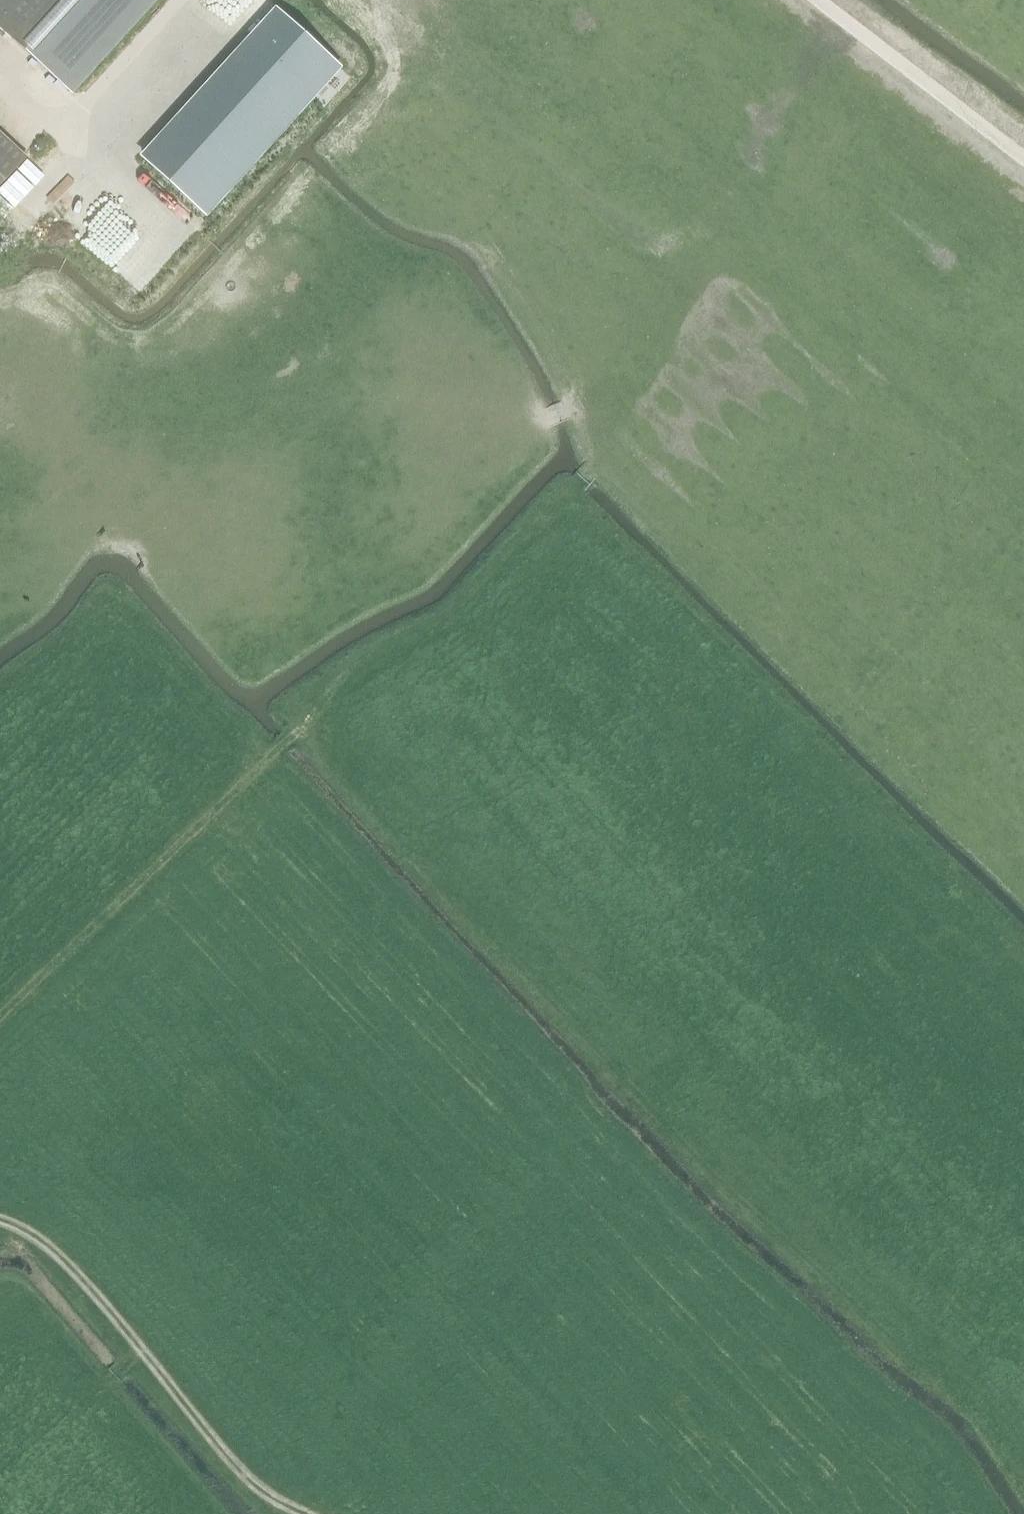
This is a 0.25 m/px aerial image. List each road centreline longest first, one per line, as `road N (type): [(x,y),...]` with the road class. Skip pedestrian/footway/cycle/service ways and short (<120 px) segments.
road 1 (track): [(0,1019),(301,730),(348,665),(458,602),(570,490)]
road 2 (track): [(0,1221),(46,1242),(228,1465),(311,1513)]
road 3 (track): [(816,0),(1023,156)]

